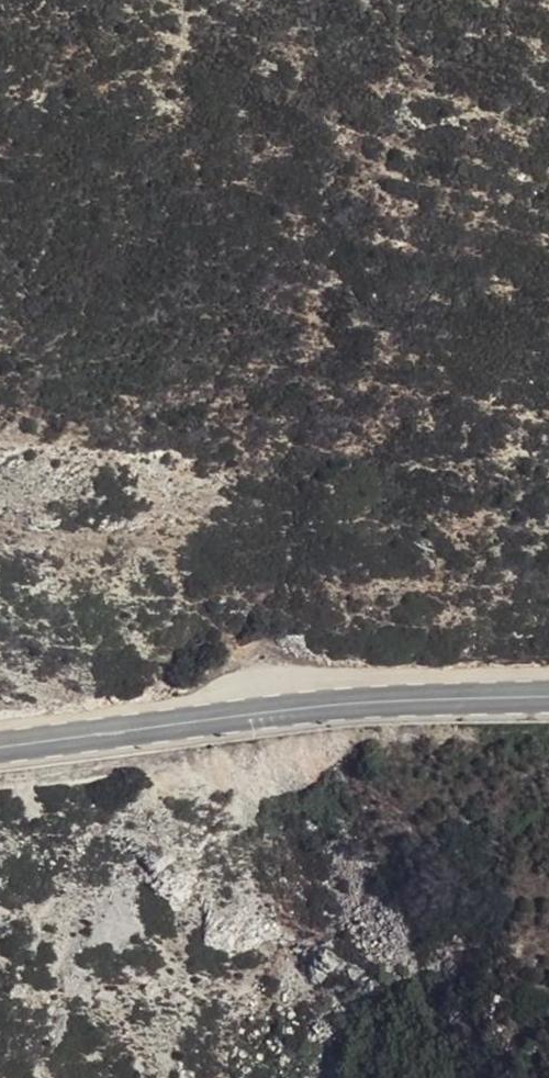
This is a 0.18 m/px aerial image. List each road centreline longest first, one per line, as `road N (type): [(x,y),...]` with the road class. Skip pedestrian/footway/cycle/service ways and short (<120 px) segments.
road 1 (primary): [(548,699),(370,705),(0,752)]

